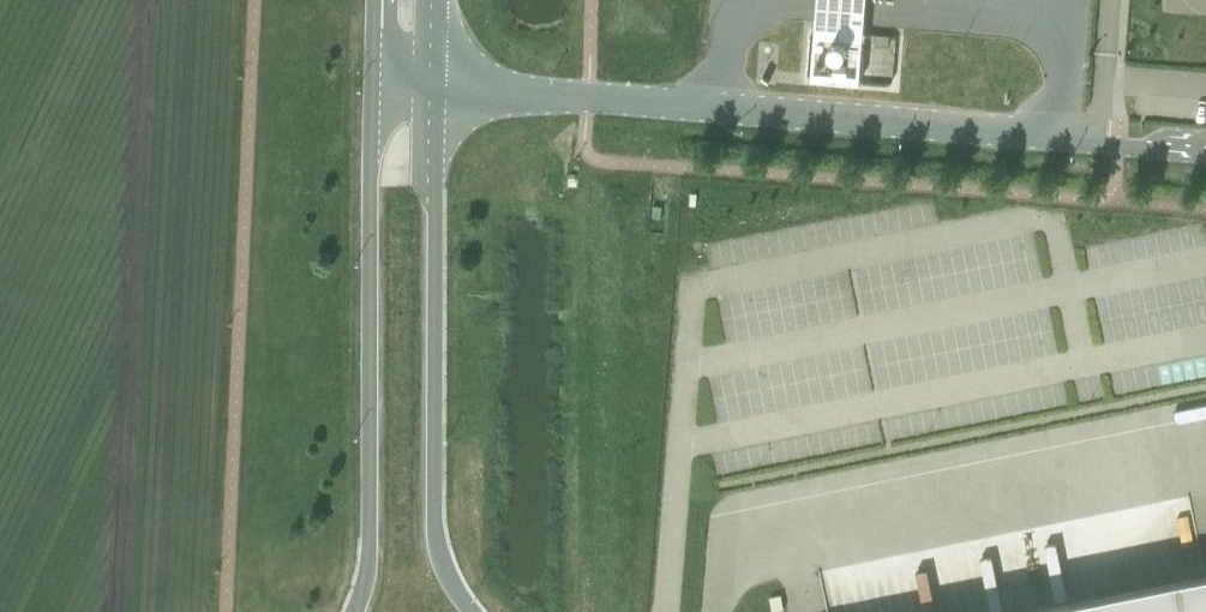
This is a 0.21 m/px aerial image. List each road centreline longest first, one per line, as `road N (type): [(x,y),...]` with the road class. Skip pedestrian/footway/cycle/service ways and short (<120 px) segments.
road 1 (unclassified): [(1092,144),(431,89)]
road 2 (unclassified): [(472,611),(450,580),(437,529),(431,89)]
road 3 (unclassified): [(374,90),(370,561),(355,611)]
road 4 (unclassified): [(1106,0),(1092,144)]

